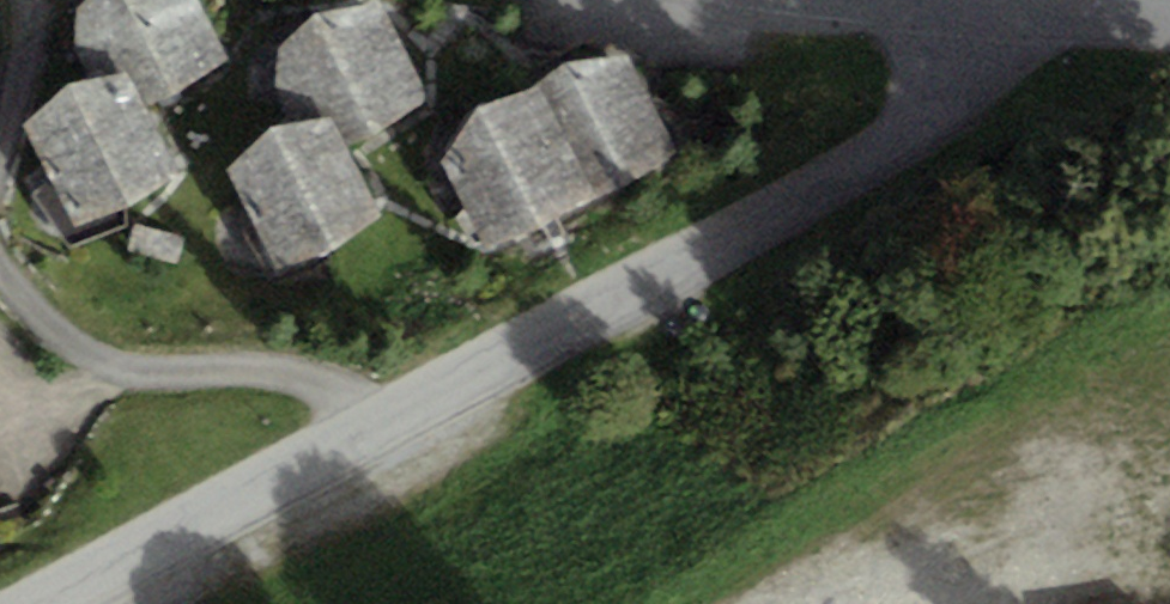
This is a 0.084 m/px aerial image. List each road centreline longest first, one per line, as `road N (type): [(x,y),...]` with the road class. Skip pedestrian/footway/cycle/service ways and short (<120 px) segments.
road 1 (residential): [(990,23),(869,173),(54,603)]
road 2 (unclassified): [(990,23),(1169,16)]
road 3 (unclassified): [(837,0),(990,23)]

